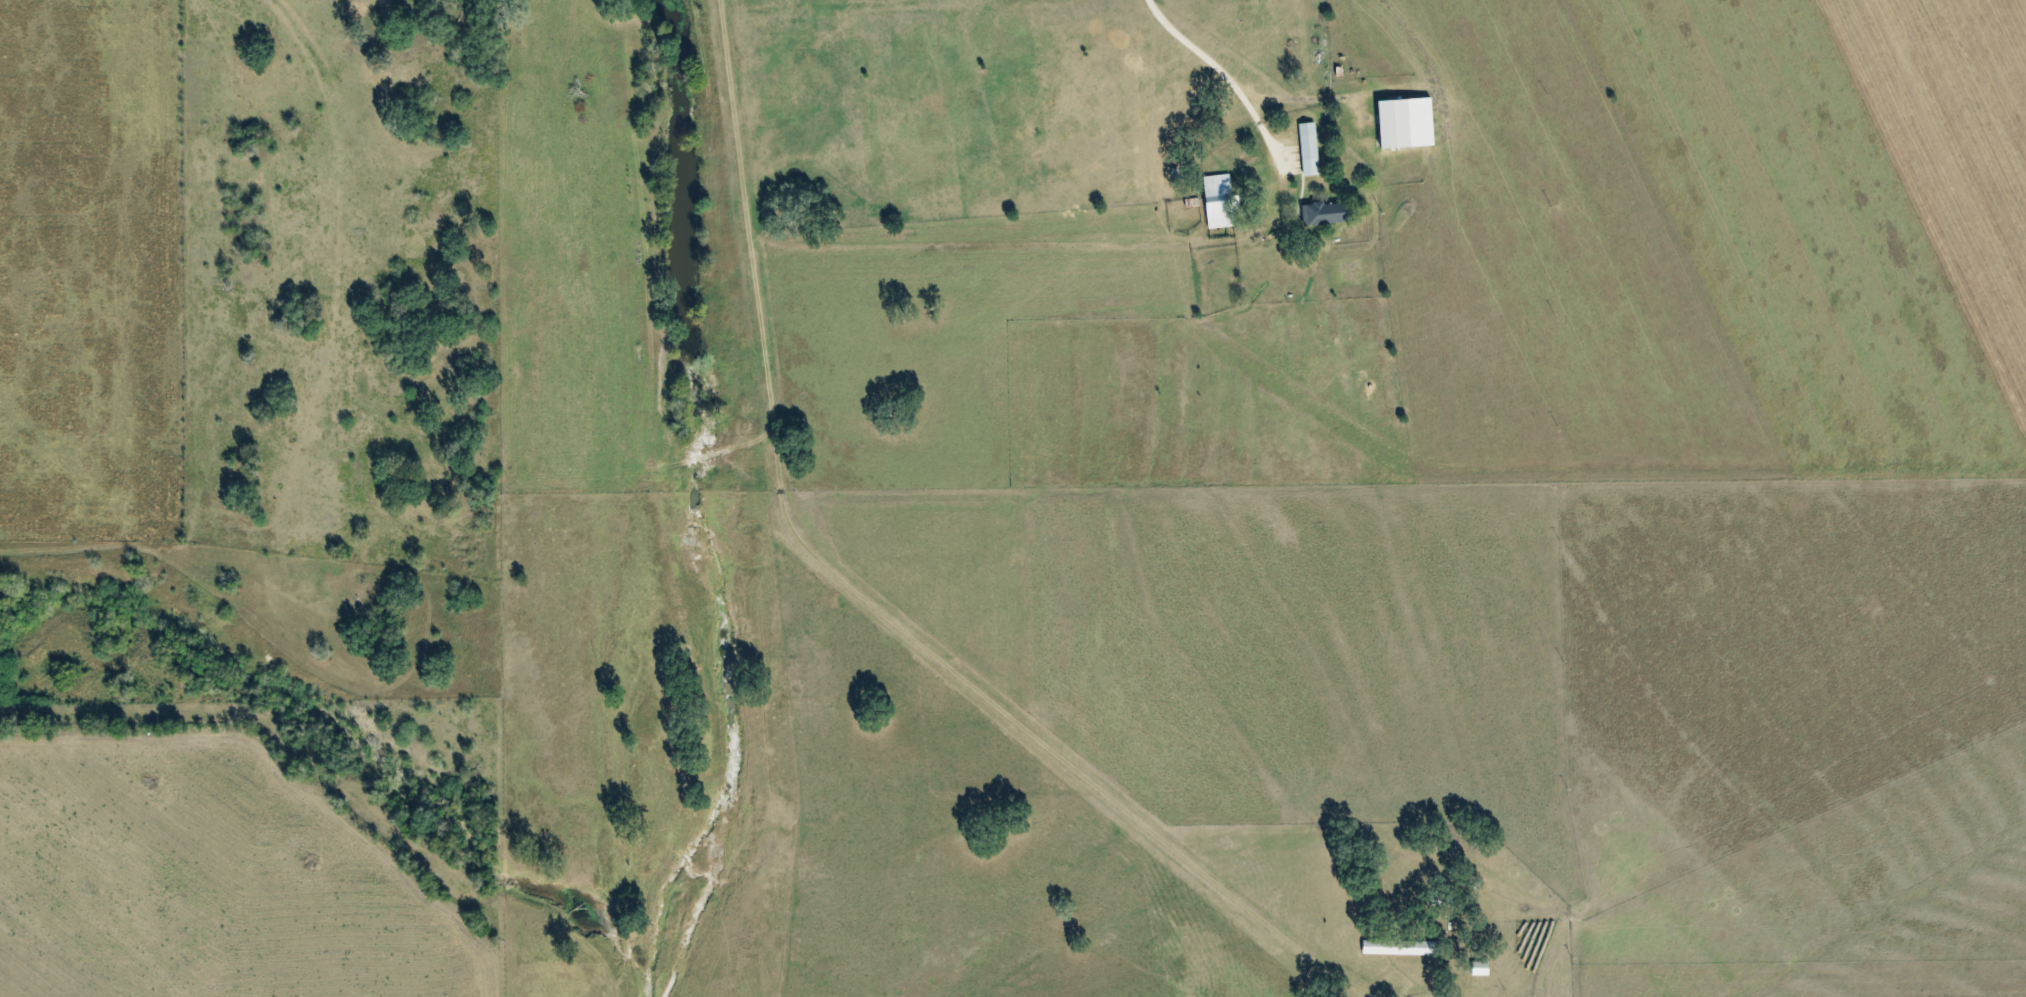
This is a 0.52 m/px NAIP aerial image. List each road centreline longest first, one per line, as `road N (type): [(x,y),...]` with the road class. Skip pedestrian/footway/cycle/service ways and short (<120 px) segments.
road 1 (residential): [(1356,981),(805,536),(787,489),(726,0)]

